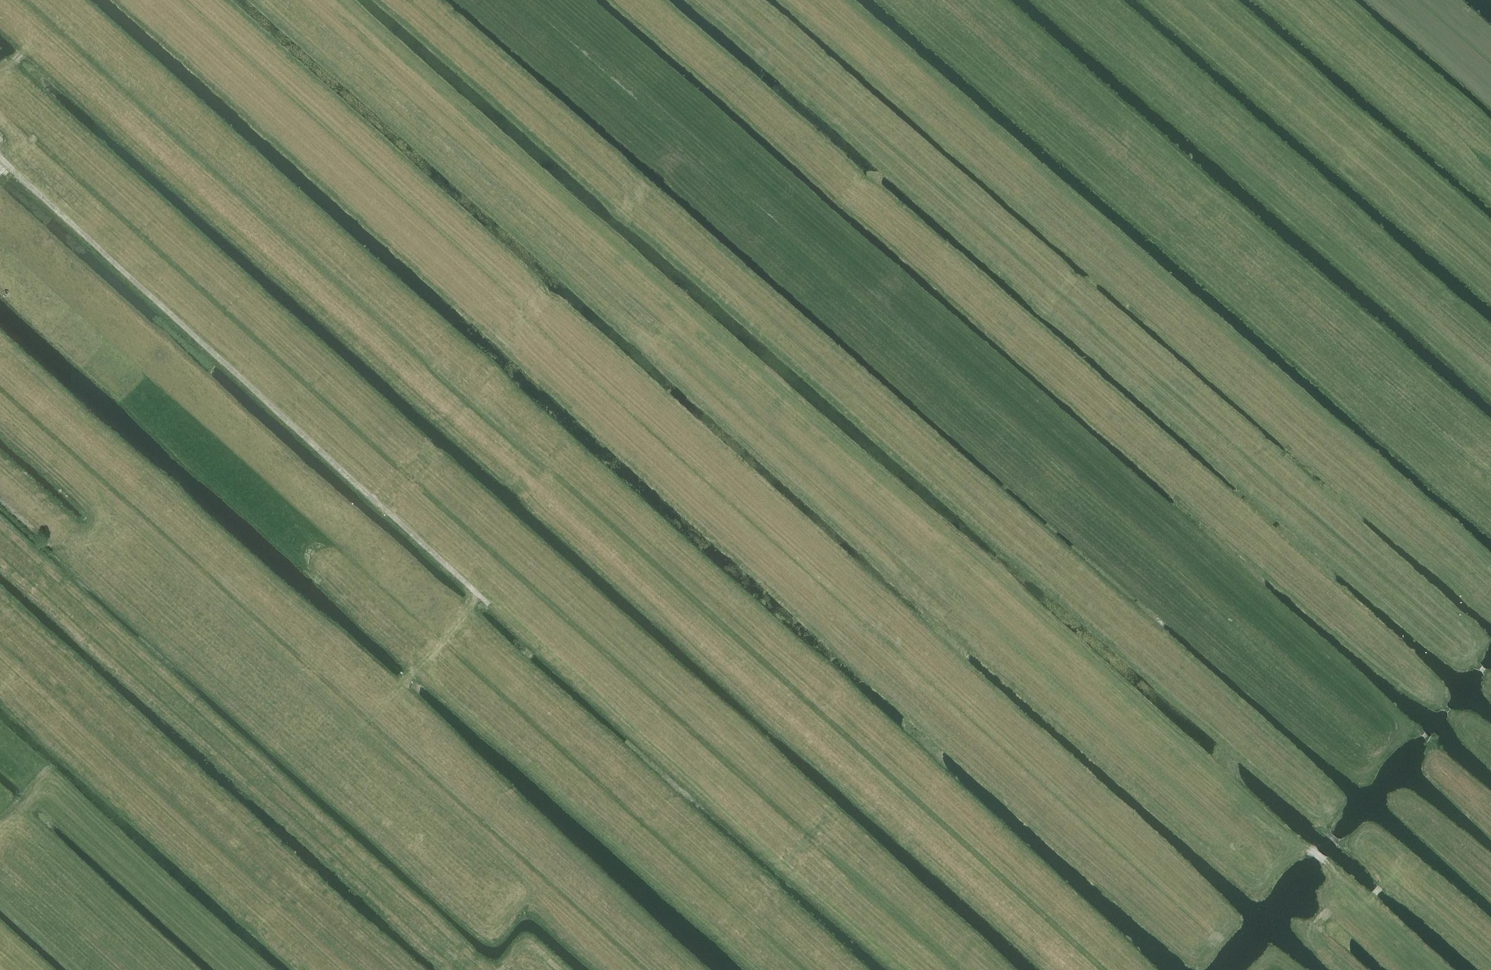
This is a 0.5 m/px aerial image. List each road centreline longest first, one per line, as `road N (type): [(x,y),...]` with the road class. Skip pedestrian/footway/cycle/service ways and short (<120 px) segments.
road 1 (track): [(1490,129),(1341,0)]

